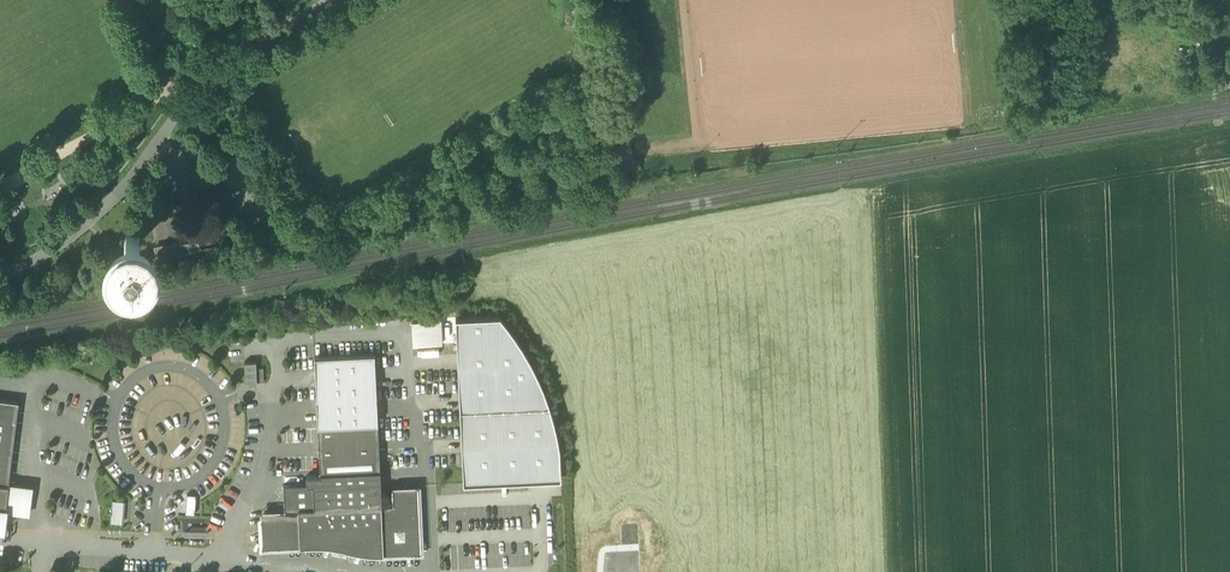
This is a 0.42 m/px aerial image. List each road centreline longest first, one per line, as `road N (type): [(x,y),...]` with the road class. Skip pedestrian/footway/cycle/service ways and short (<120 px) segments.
road 1 (unclassified): [(0,273),(92,217),(217,78),(336,0)]

